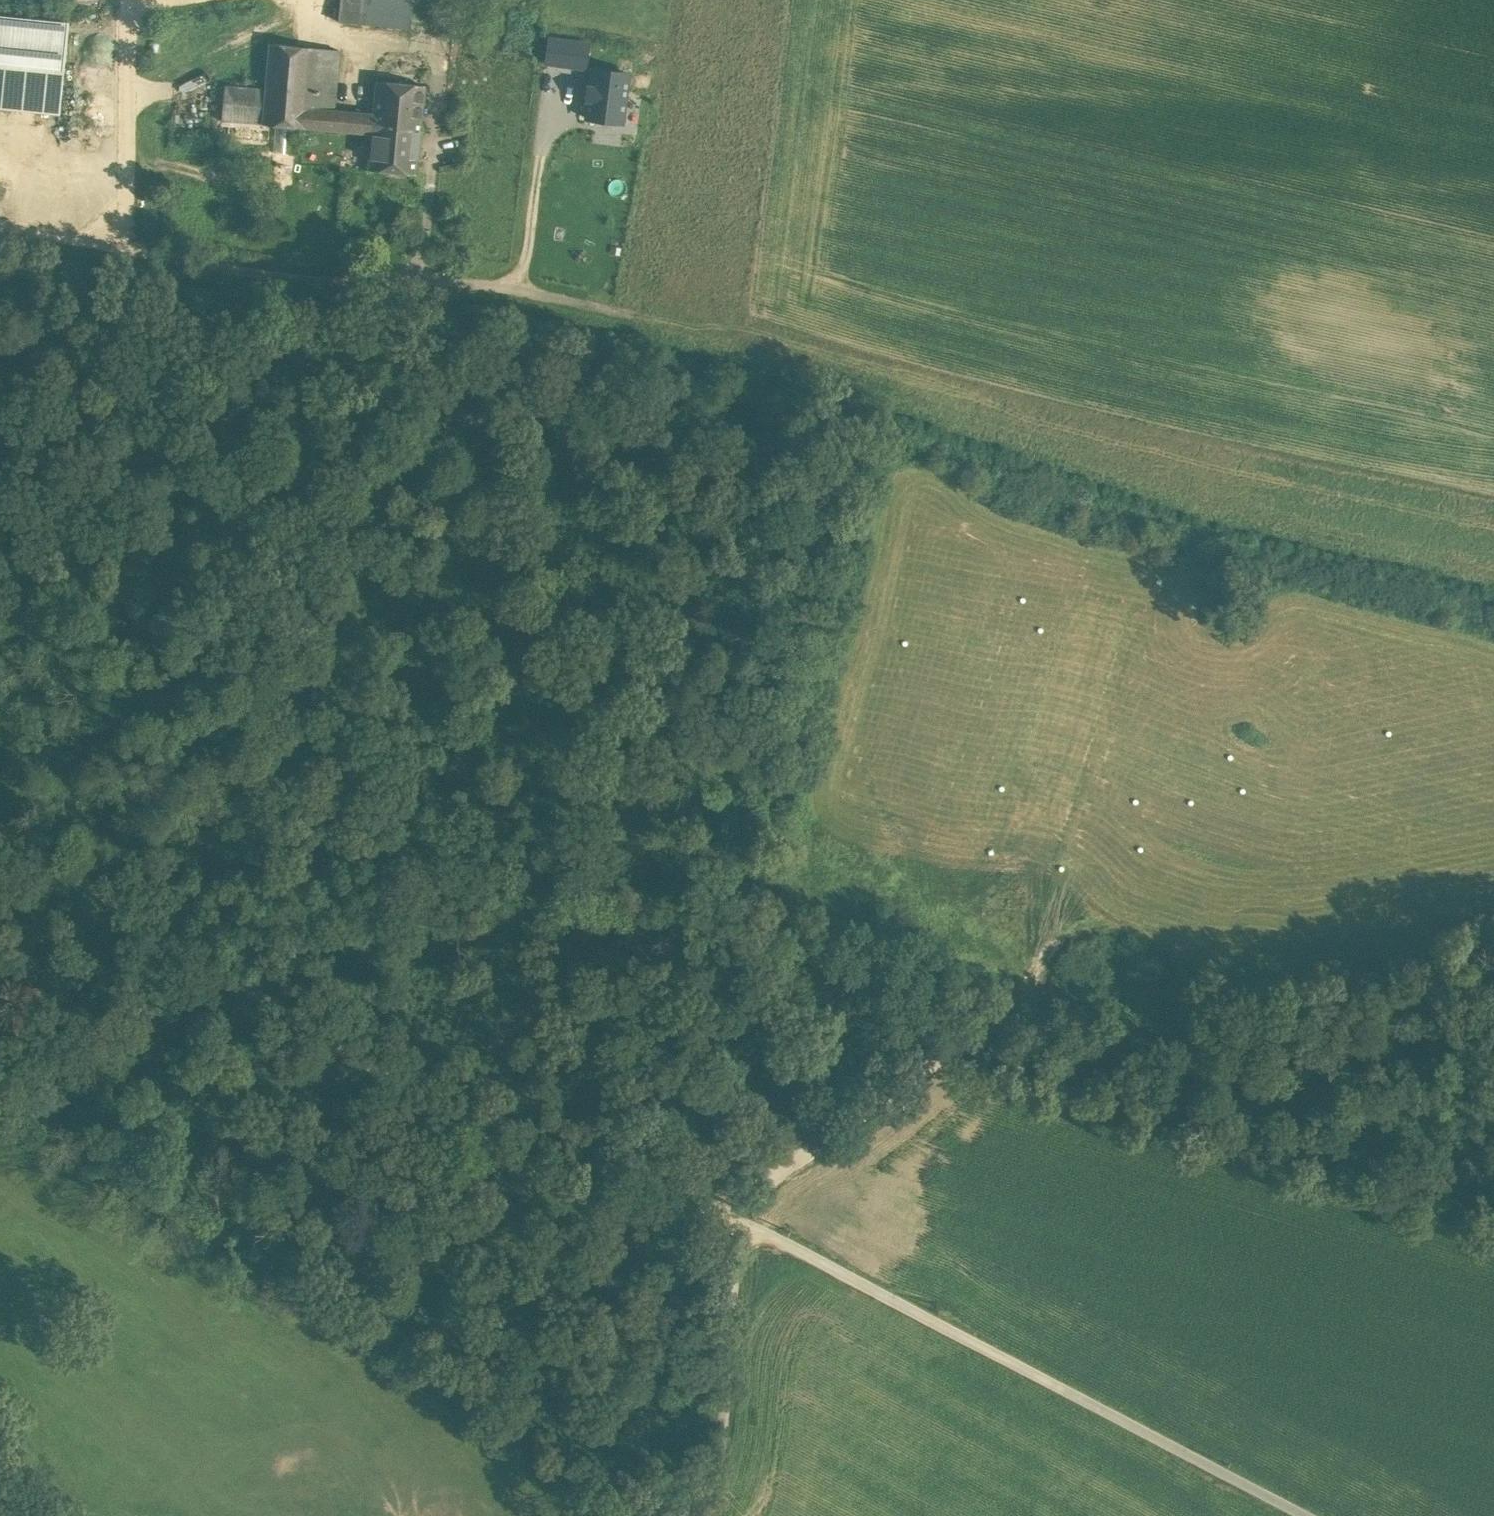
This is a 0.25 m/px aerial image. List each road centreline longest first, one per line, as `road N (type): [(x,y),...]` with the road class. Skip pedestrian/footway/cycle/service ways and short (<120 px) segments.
road 1 (unclassified): [(0,844),(65,896),(149,919),(216,976),(422,1083),(530,1174),(635,1211),(739,1218)]
road 2 (track): [(0,228),(276,278),(430,277),(544,295),(652,316),(737,349)]
road 3 (unclassified): [(1317,1515),(739,1218)]
road 4 (track): [(0,150),(128,173)]

